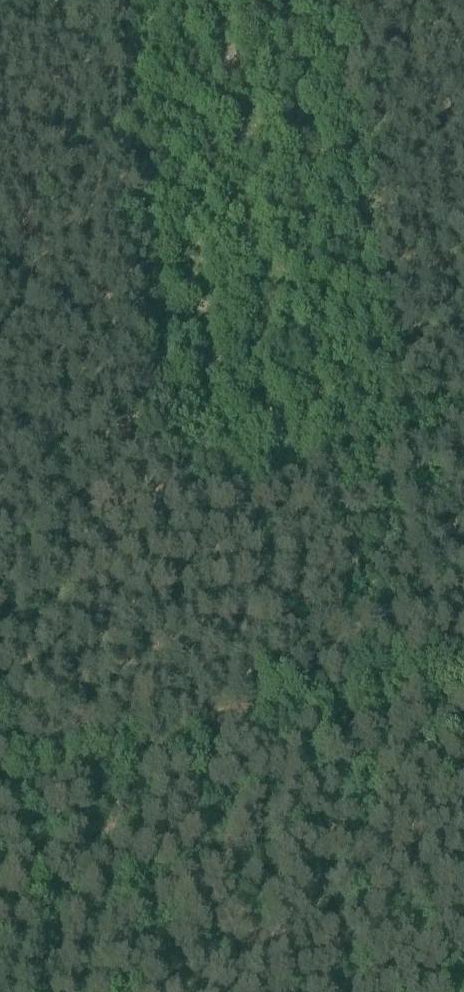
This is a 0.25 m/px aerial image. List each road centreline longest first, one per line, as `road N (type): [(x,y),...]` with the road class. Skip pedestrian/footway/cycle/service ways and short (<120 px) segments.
road 1 (track): [(0,563),(390,447)]
road 2 (track): [(395,676),(27,789)]

